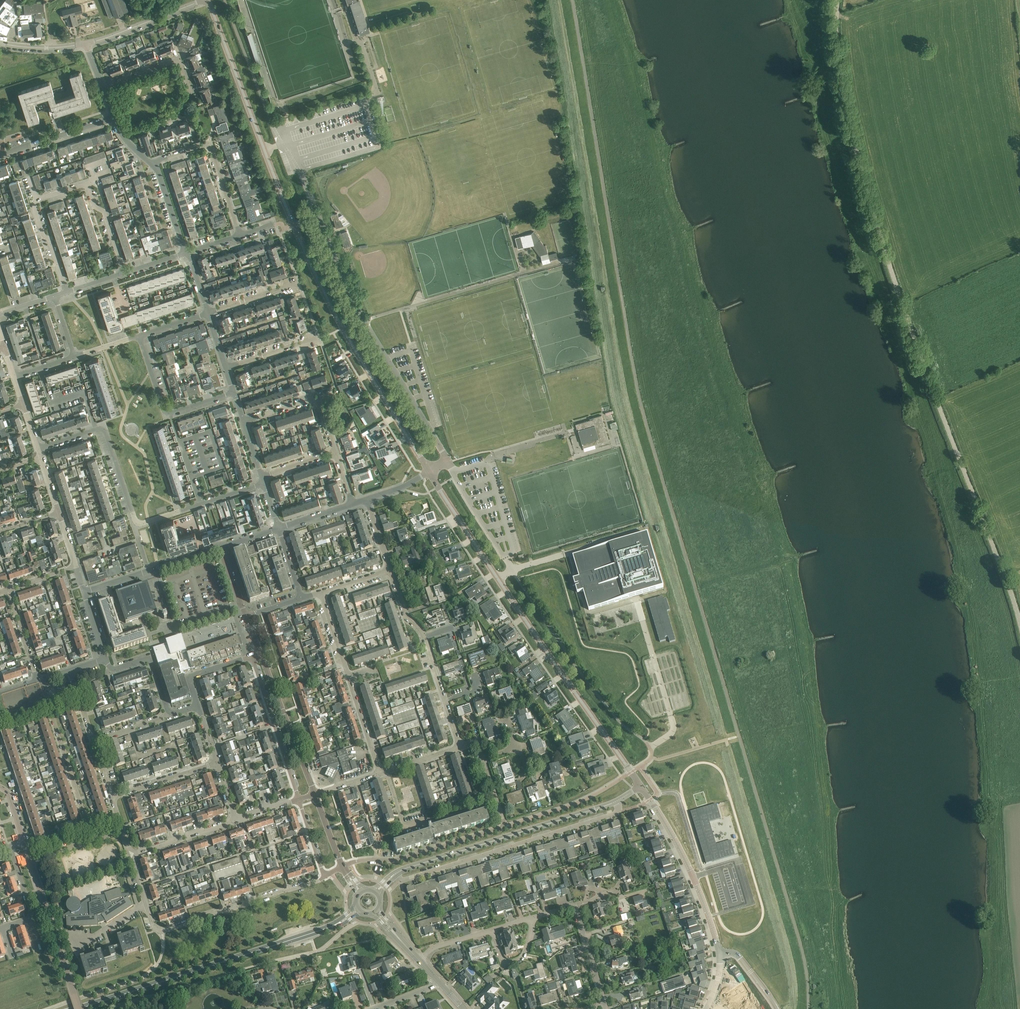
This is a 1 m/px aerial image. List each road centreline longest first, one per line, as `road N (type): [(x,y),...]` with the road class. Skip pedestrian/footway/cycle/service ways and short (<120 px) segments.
road 1 (tertiary): [(1019,626),(878,231),(843,89),(838,0)]
road 2 (tertiary): [(641,786),(429,472)]
road 3 (tertiary): [(429,472),(323,292),(265,150)]
road 4 (residential): [(263,485),(142,523),(102,429),(38,448)]
road 5 (secondary): [(81,1008),(331,926)]
road 6 (residential): [(324,877),(158,932),(130,855)]
road 7 (residential): [(393,876),(402,880),(617,813),(617,801)]
road 8 (secondary): [(393,876),(617,801)]
road 9 (unclassified): [(363,321),(303,178),(283,144),(265,150)]
road 10 (unclassified): [(429,472),(448,460),(363,321)]
road 11 (secondary): [(720,952),(682,854),(641,786)]
road 12 (residential): [(345,865),(399,860),(505,827)]
road 13 (tertiary): [(265,150),(208,0)]
road 14 (residential): [(78,1008),(30,861)]
road 15 (residential): [(240,236),(208,148),(153,165)]
road 16 (residential): [(261,653),(314,794)]
road 17 (residential): [(298,800),(252,657)]
road 18 (residential): [(125,274),(87,186),(37,200)]
road 19 (residential): [(93,841),(48,703)]
road 20 (residential): [(179,118),(190,89),(177,62),(103,89)]
road 21 (tertiary): [(87,45),(205,0)]

